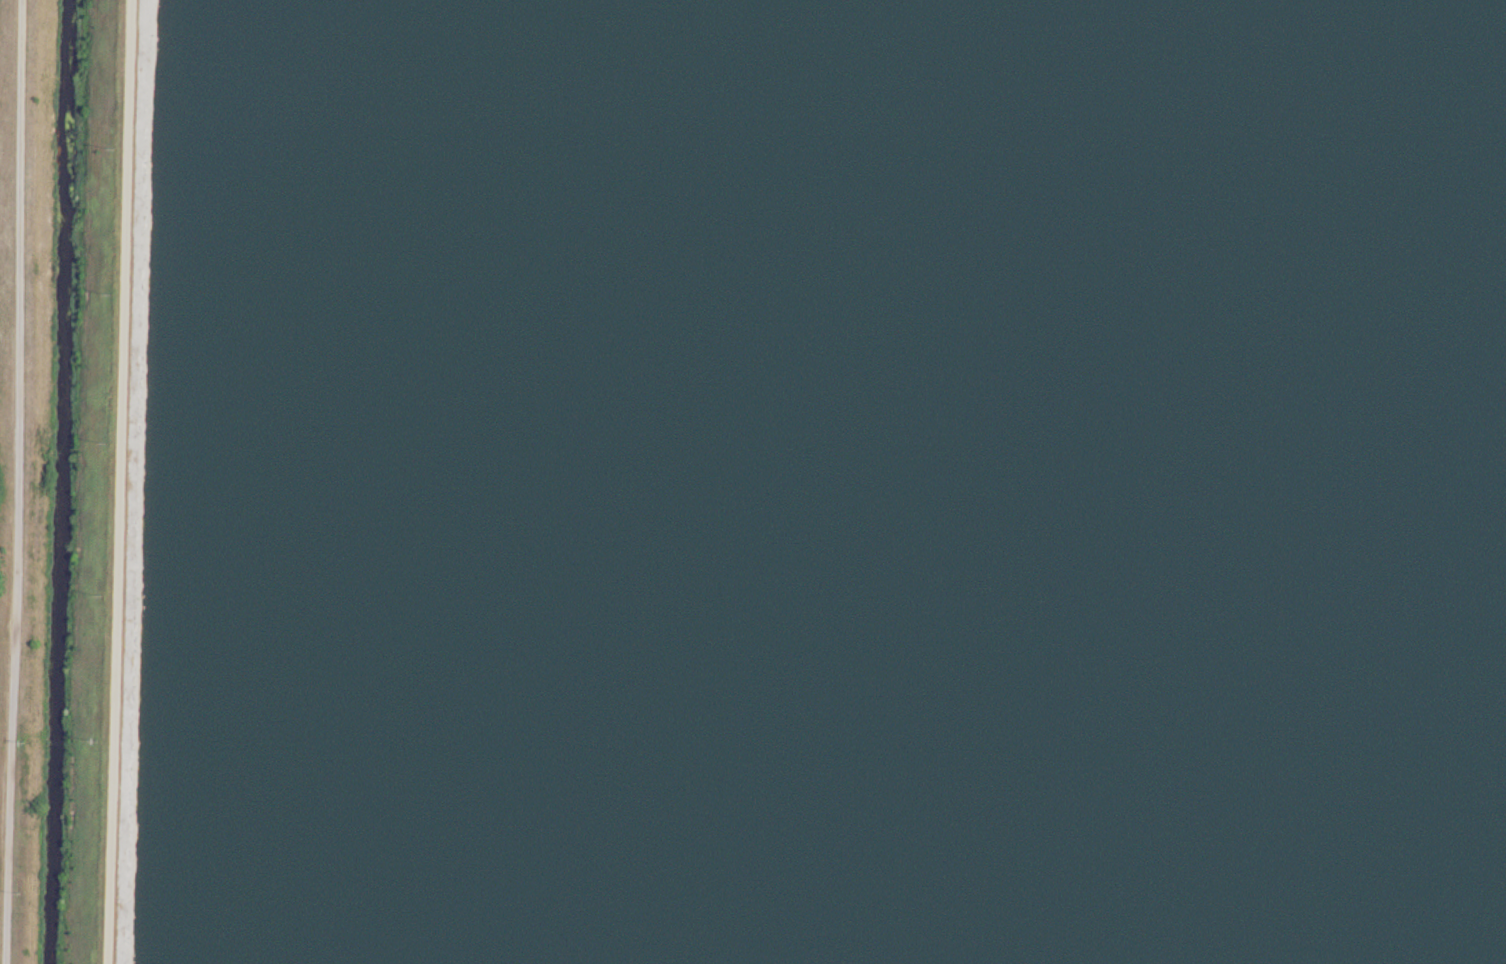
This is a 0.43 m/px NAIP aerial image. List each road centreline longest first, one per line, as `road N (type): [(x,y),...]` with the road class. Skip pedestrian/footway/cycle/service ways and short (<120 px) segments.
road 1 (track): [(112,963),(137,0)]

